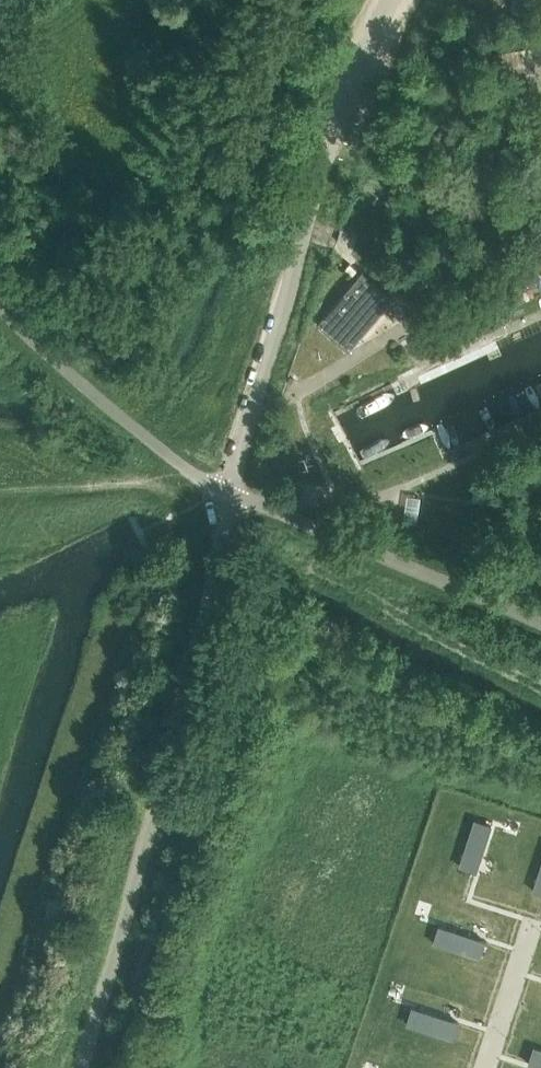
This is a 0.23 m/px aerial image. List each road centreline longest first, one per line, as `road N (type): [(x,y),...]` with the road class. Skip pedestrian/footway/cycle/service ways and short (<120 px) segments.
road 1 (unclassified): [(78,1067),(143,853),(228,492),(330,152)]
road 2 (track): [(187,470),(0,483)]
road 3 (residential): [(530,926),(485,1067)]

